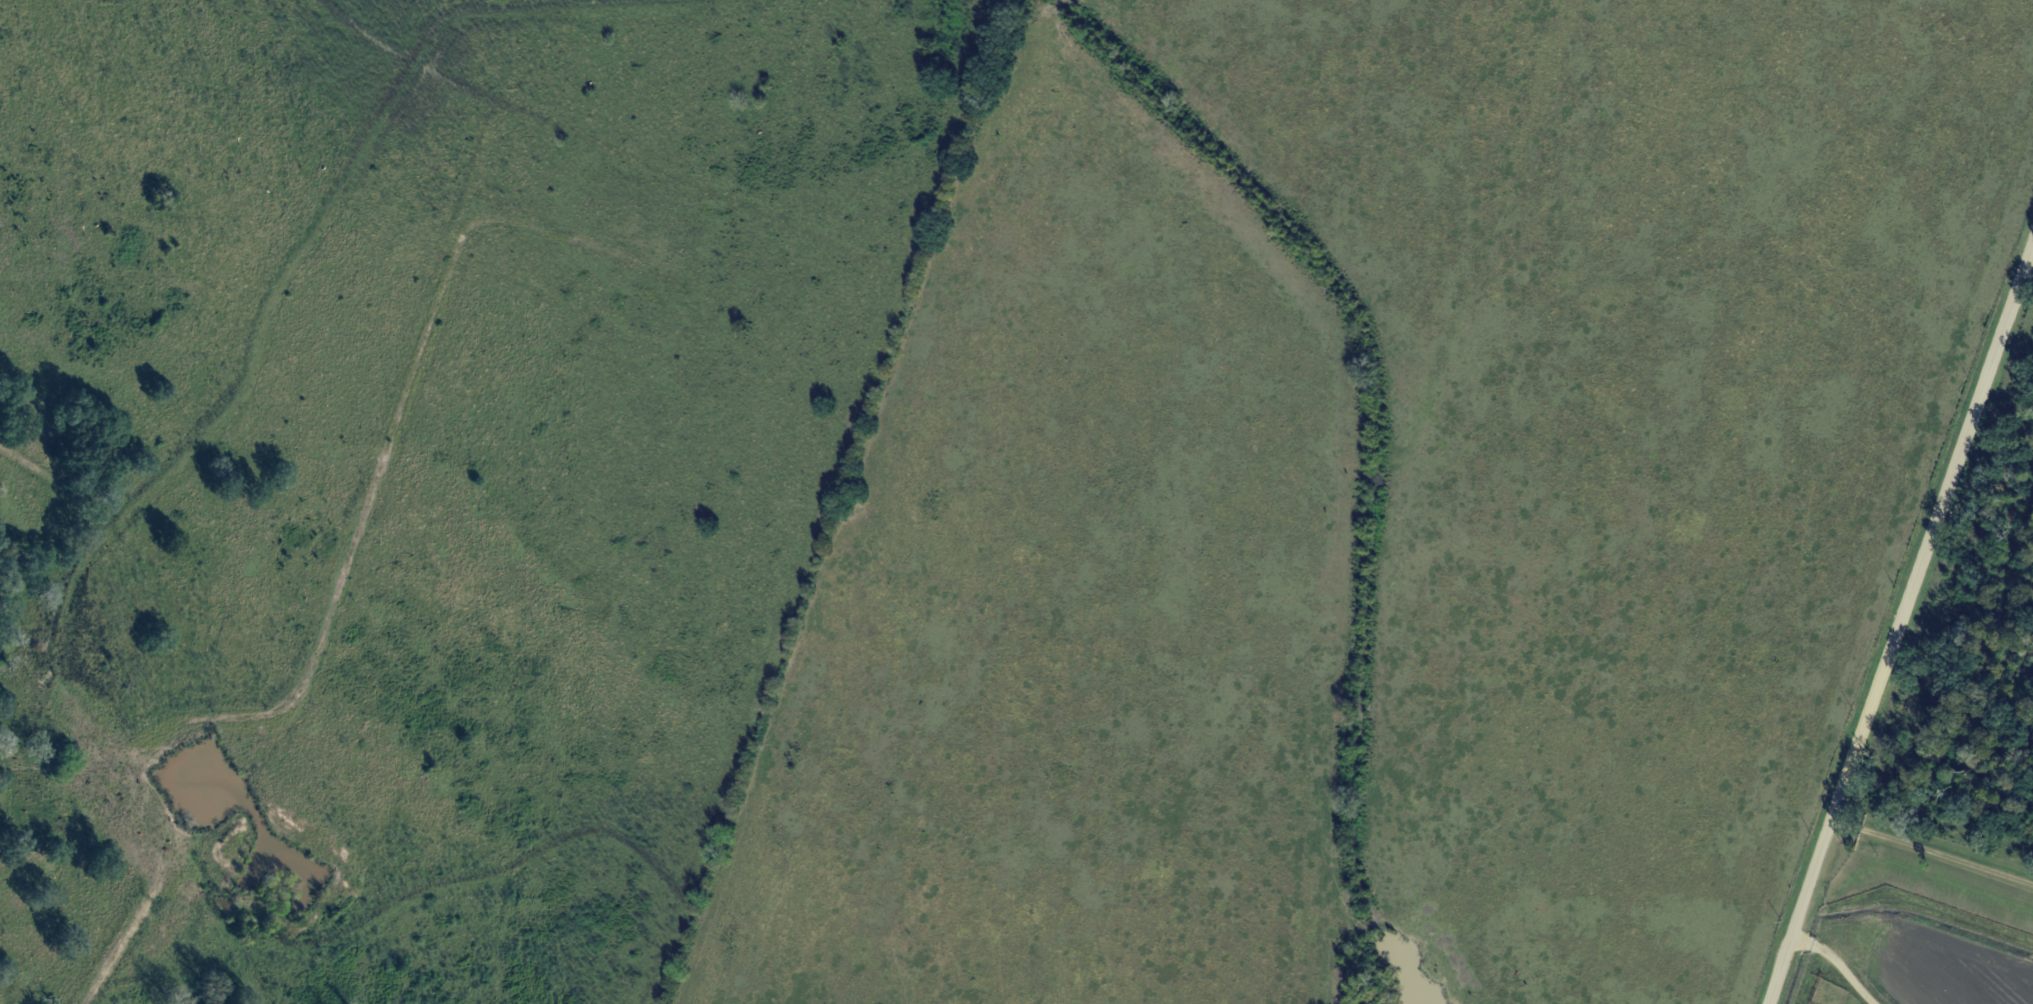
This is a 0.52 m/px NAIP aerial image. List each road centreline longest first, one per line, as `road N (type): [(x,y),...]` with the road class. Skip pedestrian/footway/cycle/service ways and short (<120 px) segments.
road 1 (residential): [(1781,1003),(2032,283)]

